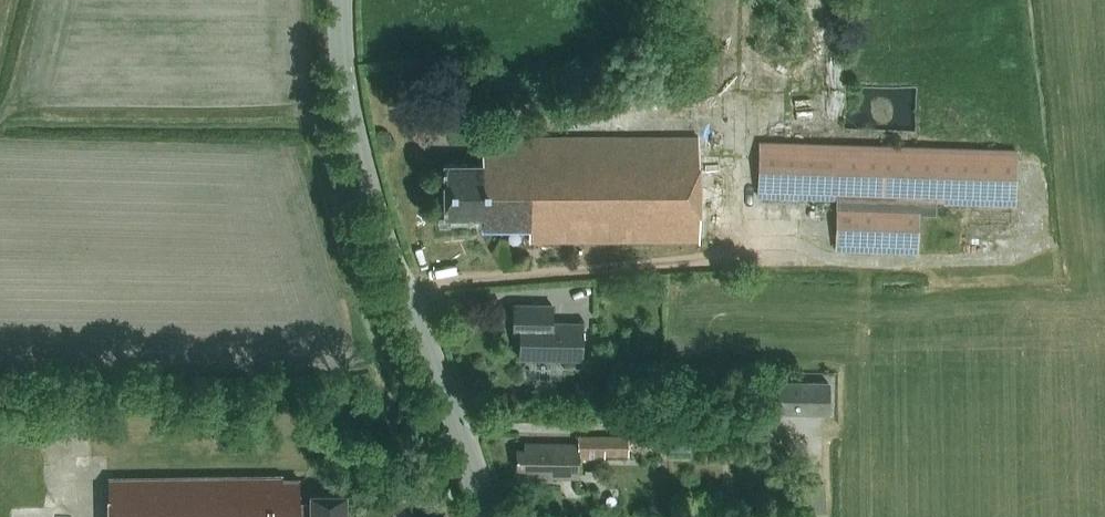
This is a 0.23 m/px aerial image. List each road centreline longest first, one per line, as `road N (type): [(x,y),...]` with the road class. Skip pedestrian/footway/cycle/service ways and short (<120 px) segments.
road 1 (tertiary): [(487,516),(350,141),(335,0)]

